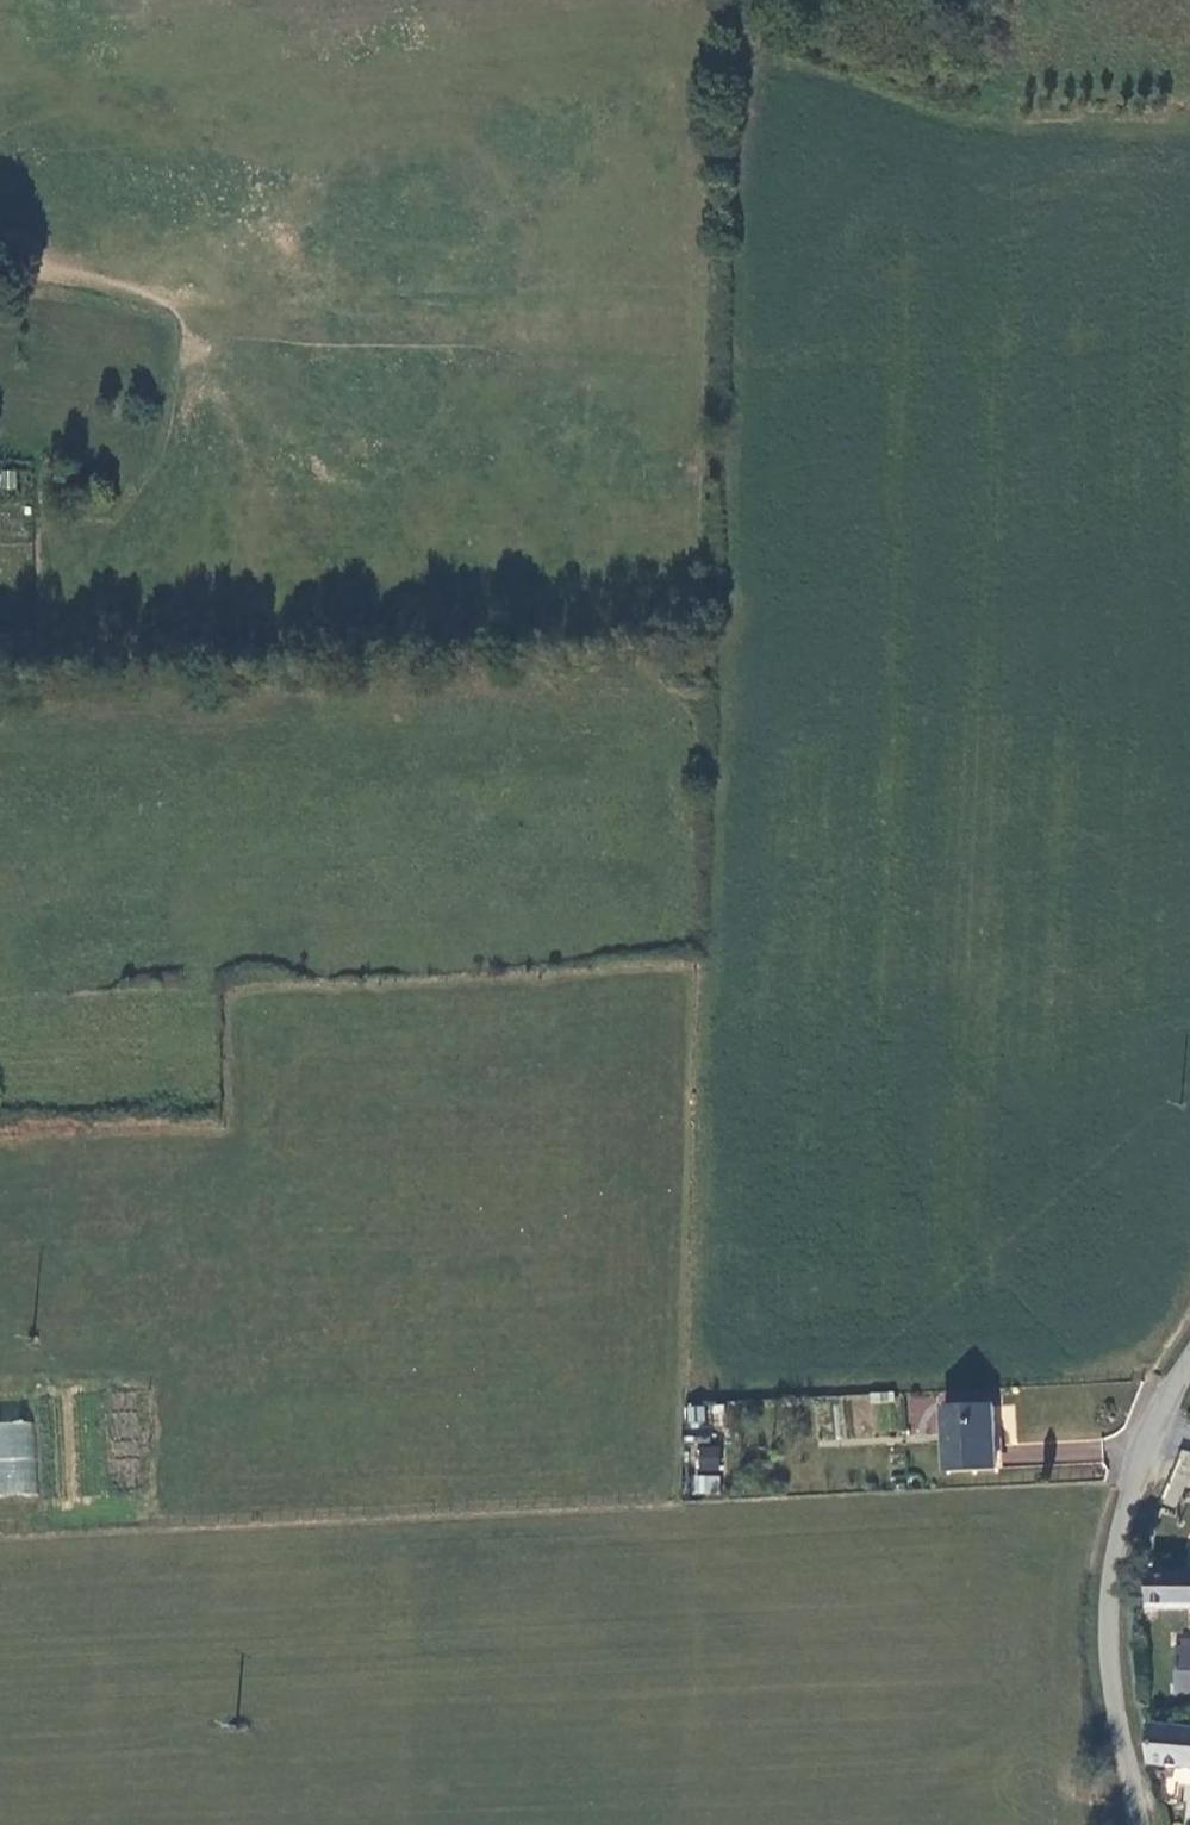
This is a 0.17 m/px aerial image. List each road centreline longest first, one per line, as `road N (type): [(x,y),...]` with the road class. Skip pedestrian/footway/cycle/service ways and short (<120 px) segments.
road 1 (residential): [(1189,1382),(1119,1524),(1112,1635),(1120,1735),(1139,1824)]

